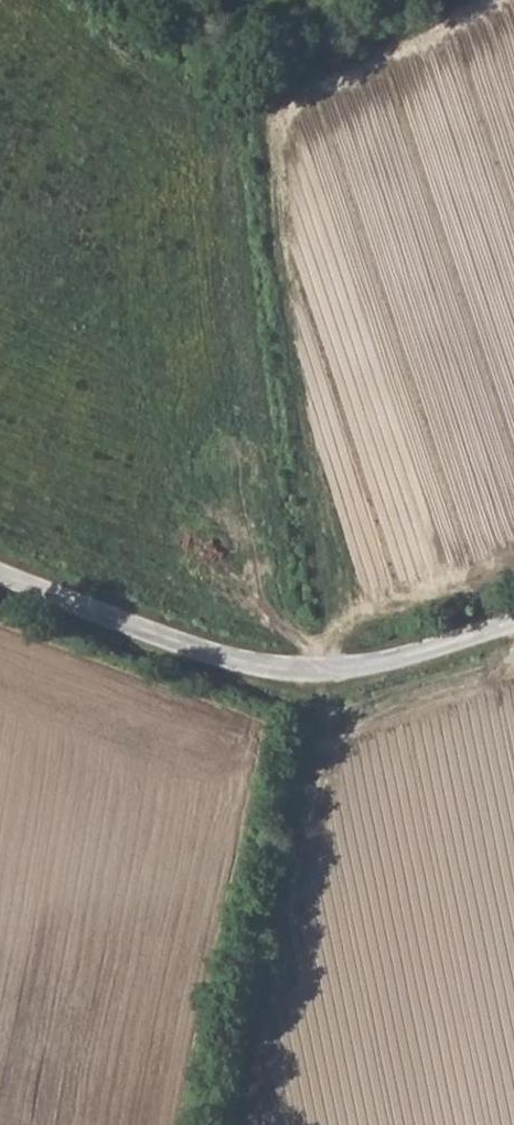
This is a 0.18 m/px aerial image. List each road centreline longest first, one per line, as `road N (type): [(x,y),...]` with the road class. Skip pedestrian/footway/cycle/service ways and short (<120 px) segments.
road 1 (unclassified): [(513,627),(378,666),(284,676),(183,651),(0,577)]

